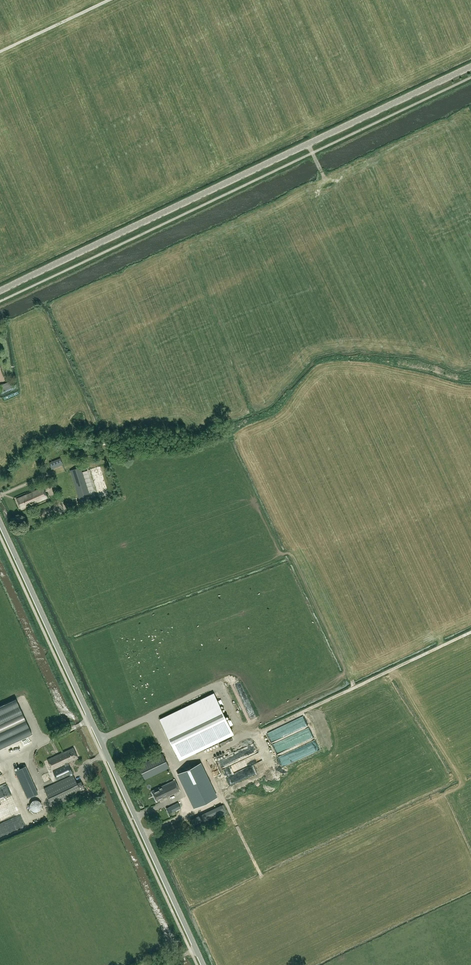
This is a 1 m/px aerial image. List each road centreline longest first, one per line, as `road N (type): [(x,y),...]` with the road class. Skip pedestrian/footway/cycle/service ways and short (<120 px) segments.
road 1 (tertiary): [(0,292),(470,67)]
road 2 (unclassified): [(204,964),(0,522)]
road 3 (track): [(174,770),(470,633)]

